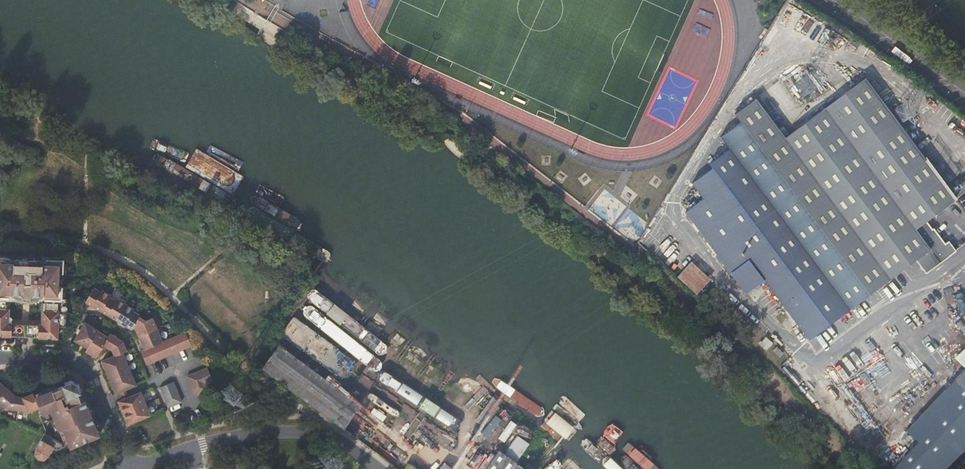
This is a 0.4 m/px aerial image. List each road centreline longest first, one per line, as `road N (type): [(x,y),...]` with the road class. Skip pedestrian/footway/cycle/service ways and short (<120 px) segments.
road 1 (residential): [(379,468),(330,436),(294,432),(203,443),(133,468)]
road 2 (residential): [(129,468),(85,369),(61,359),(0,357)]
road 3 (tertiary): [(964,84),(845,0)]

